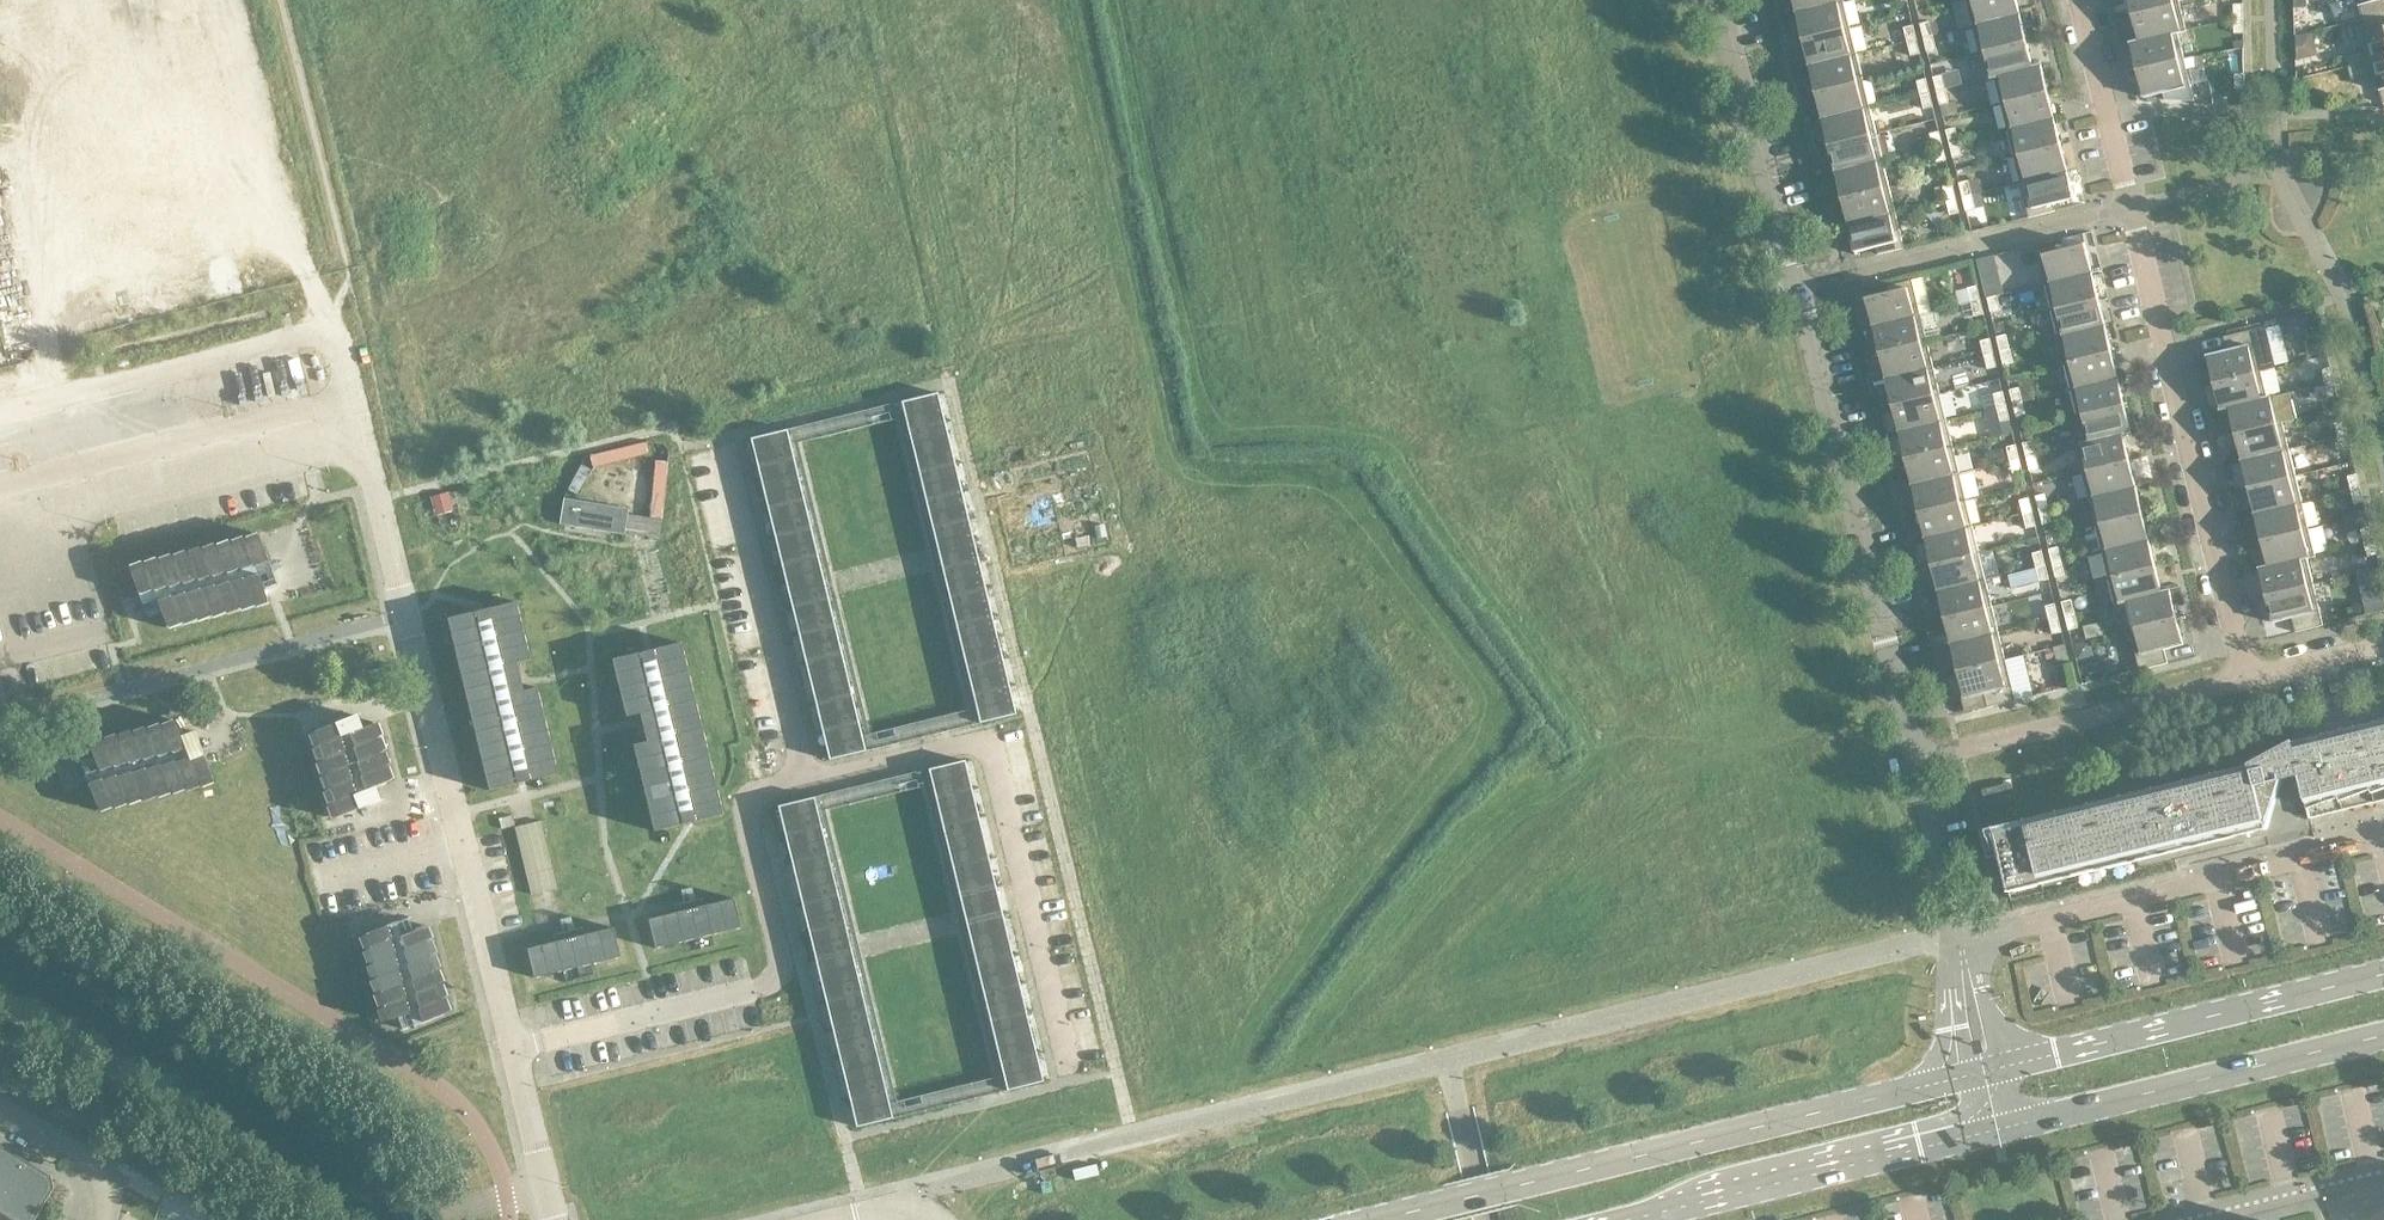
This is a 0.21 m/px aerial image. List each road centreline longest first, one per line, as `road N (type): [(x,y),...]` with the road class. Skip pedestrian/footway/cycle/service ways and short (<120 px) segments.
road 1 (unclassified): [(1916,763),(1715,0)]
road 2 (residential): [(2252,680),(2082,0)]
road 3 (secondary): [(1973,1077),(1379,1219)]
road 4 (unclassified): [(373,490),(510,1052)]
road 5 (unclassified): [(804,776),(953,744),(987,744),(1069,1073)]
road 6 (unclassified): [(510,1052),(771,982),(782,955),(744,800),(804,776)]
road 7 (residential): [(1963,945),(2383,837)]
road 8 (unclassified): [(351,398),(335,334),(0,414)]
road 9 (secondary): [(2383,972),(2006,1069)]
road 10 (secondary): [(2006,1132),(2383,1035)]
road 11 (secondary): [(1644,1219),(2006,1132)]
road 12 (unclassified): [(0,485),(351,398)]
road 13 (residential): [(1916,763),(2252,680)]
road 14 (unclassified): [(721,444),(804,776)]
road 15 (residential): [(2180,1219),(2374,1173)]
road 16 (unclassified): [(1963,945),(1916,763)]
road 17 (residential): [(0,1113),(103,1178),(103,1219)]
road 18 (unclassified): [(510,1052),(543,1186)]
road 19 (residential): [(2252,680),(2383,648)]
road 20 (unclassified): [(1963,945),(1973,1077)]
road 21 (unclassified): [(2006,1069),(1963,945)]

